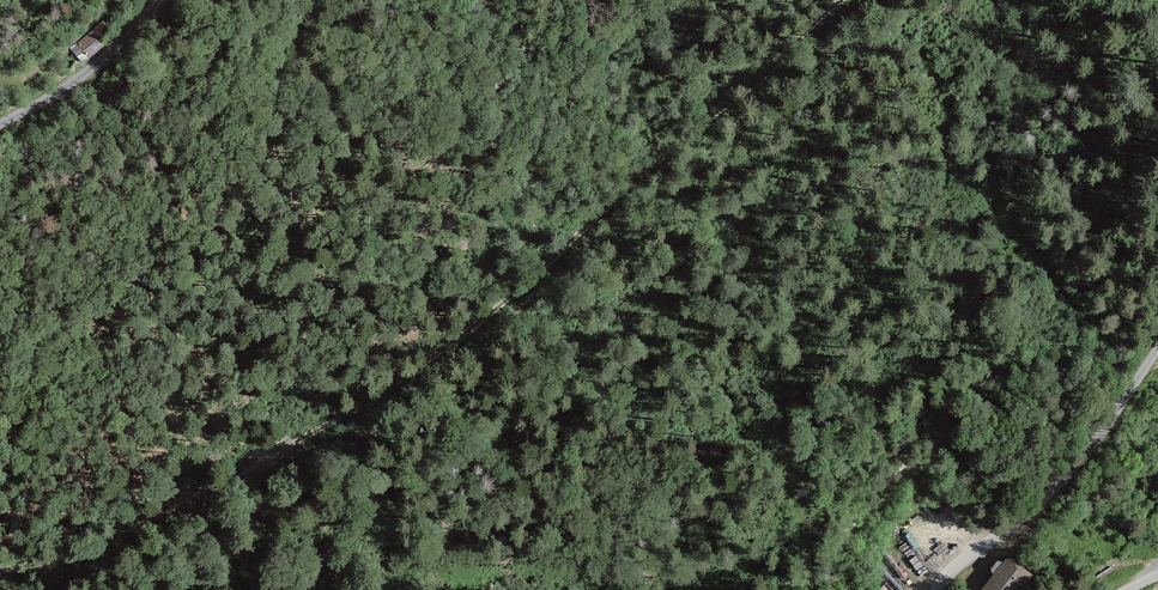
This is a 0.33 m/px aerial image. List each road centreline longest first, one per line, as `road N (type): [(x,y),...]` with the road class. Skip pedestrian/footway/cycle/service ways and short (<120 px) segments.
road 1 (track): [(849,0),(528,287),(316,450),(205,494),(104,555),(0,572)]
road 2 (unclassified): [(937,589),(958,564),(1053,492),(1157,349)]
road 3 (unclassified): [(163,0),(113,55),(0,125)]

